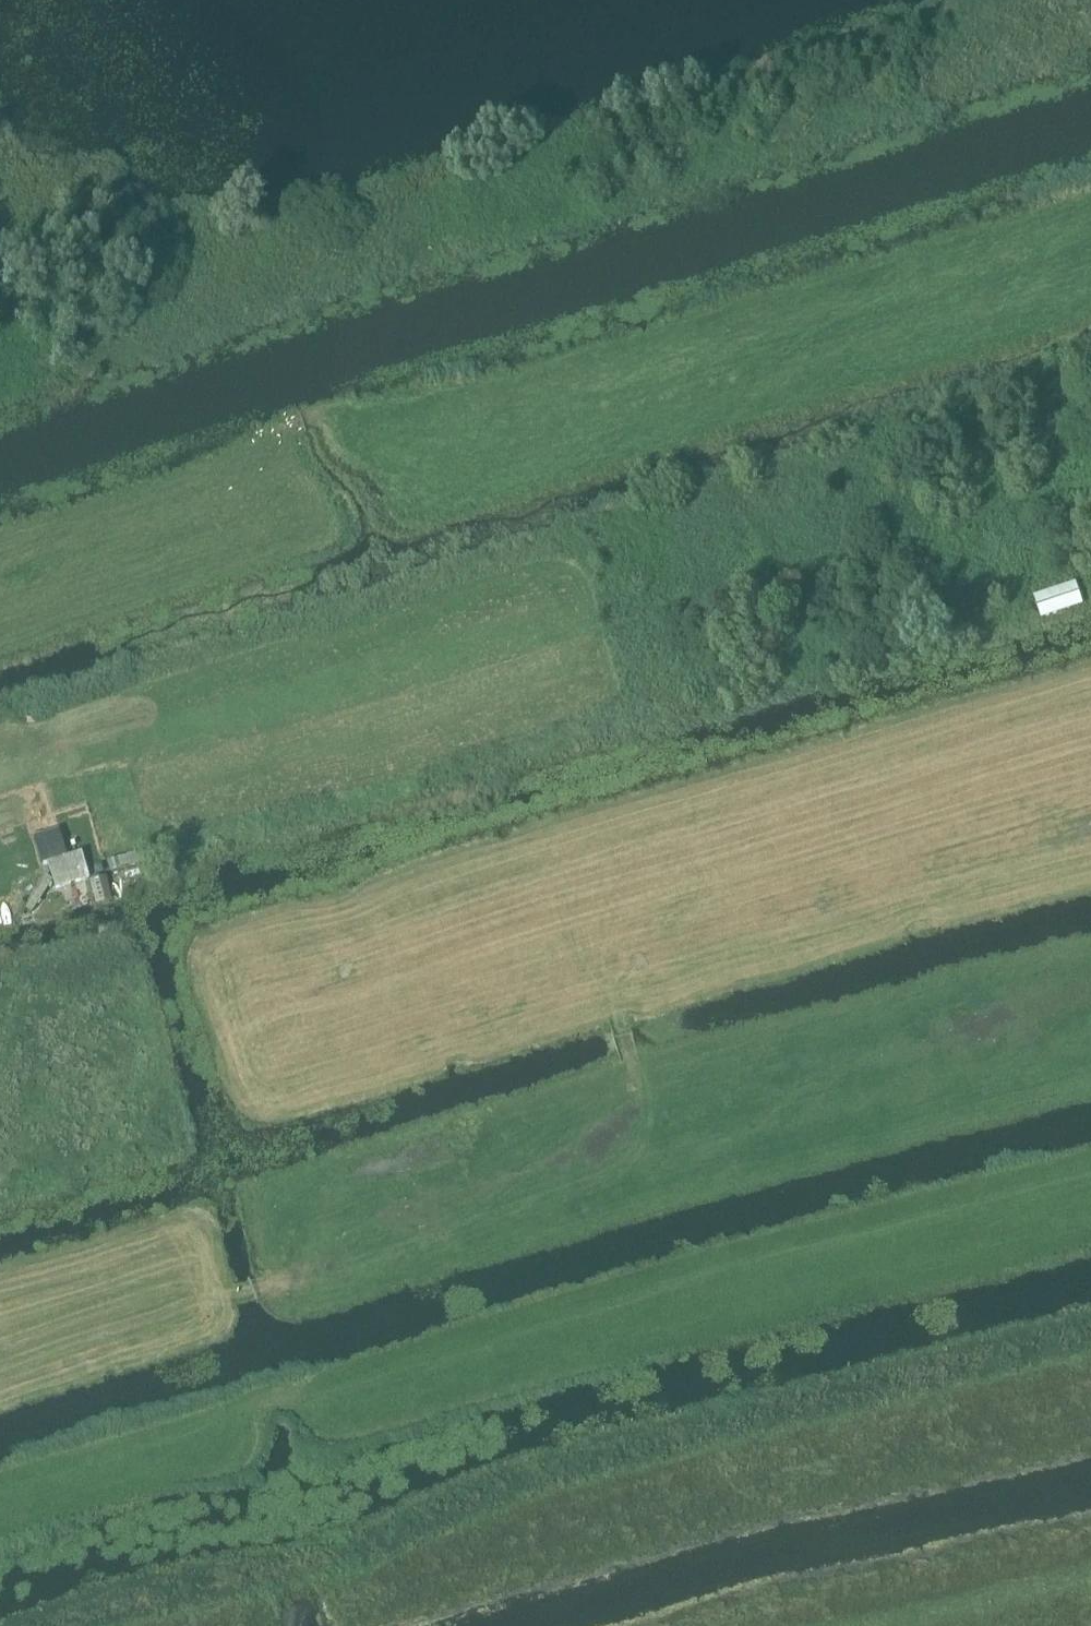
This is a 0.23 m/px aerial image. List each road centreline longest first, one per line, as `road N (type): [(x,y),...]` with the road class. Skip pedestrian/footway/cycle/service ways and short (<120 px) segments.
road 1 (track): [(0,1373),(285,1279)]

